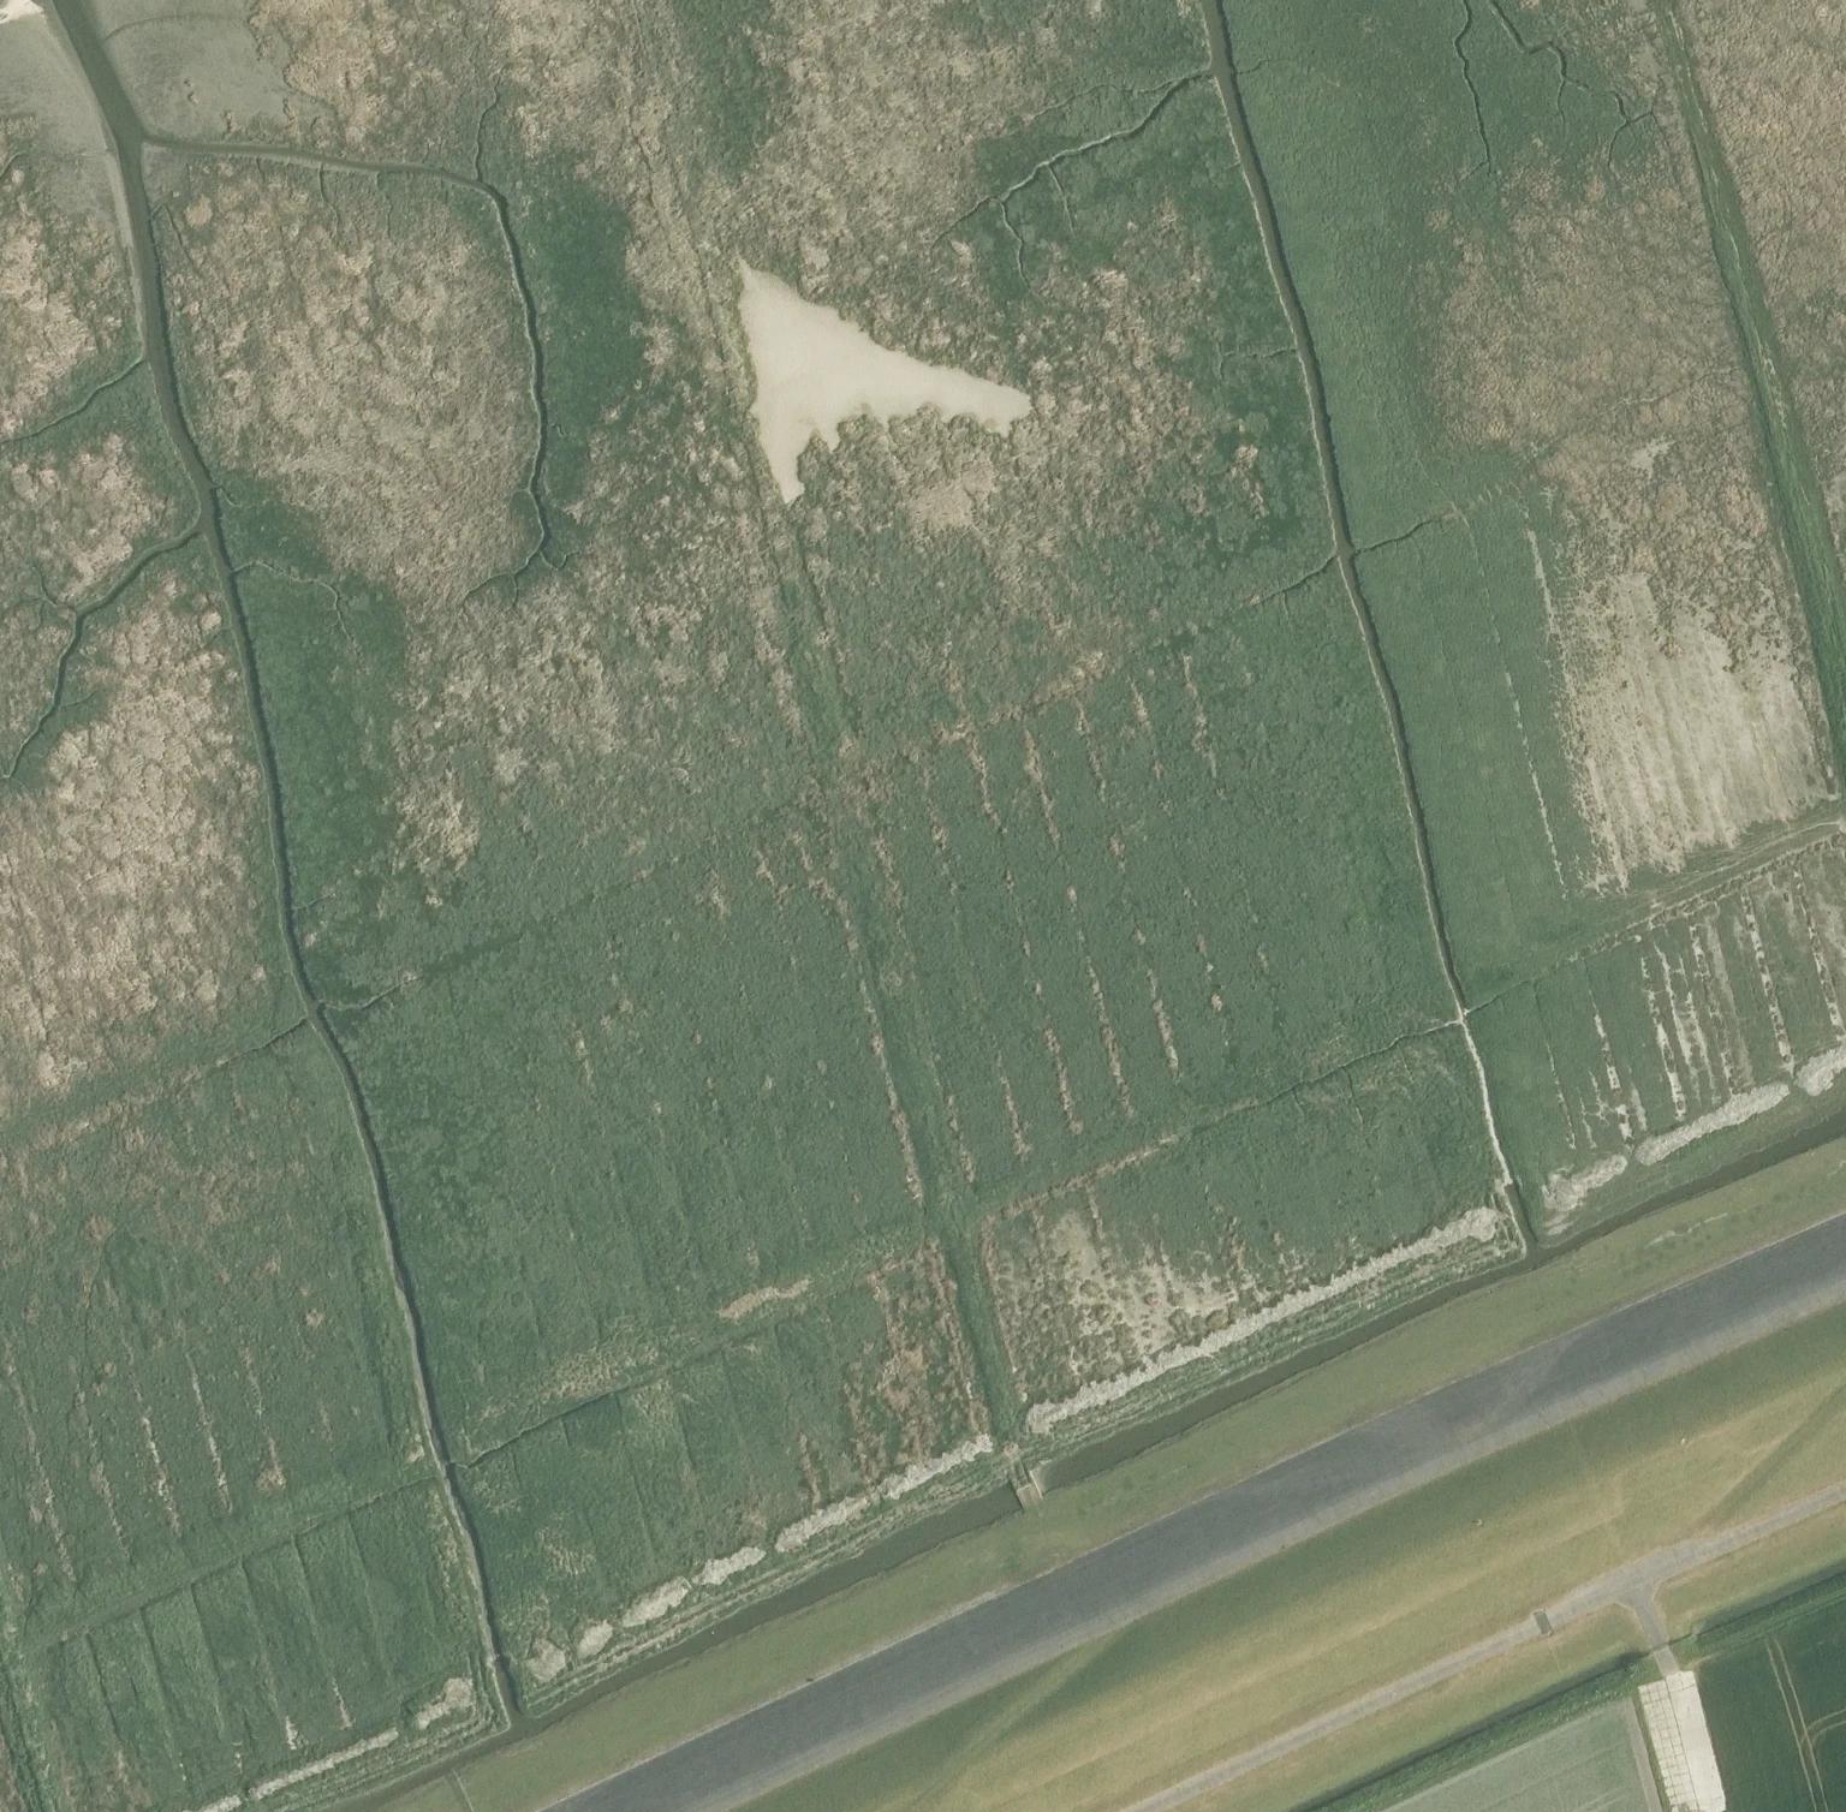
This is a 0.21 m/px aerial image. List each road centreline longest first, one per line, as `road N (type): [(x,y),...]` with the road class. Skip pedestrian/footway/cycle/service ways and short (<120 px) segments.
road 1 (track): [(1113,1611),(907,1811)]
road 2 (track): [(1637,1576),(1845,1388)]

